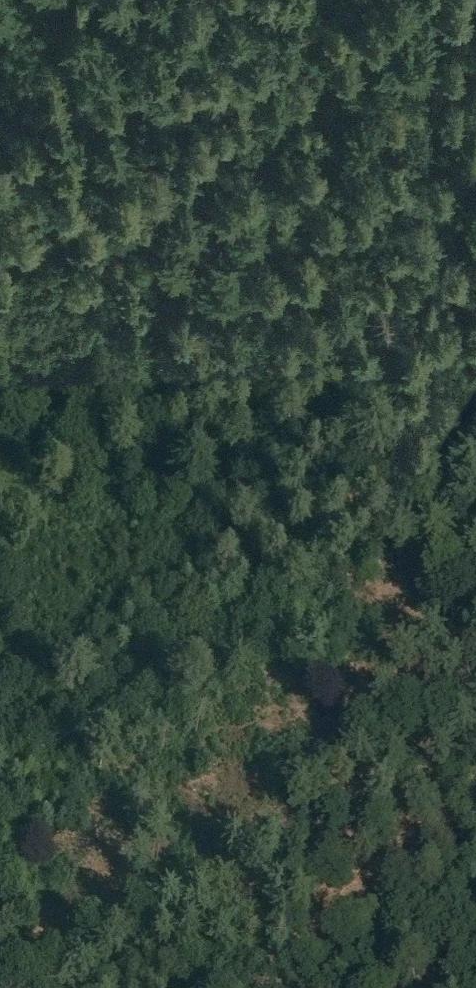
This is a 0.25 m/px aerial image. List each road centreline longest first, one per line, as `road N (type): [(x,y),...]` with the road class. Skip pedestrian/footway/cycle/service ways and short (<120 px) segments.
road 1 (track): [(0,259),(457,0)]
road 2 (track): [(259,987),(475,792)]

